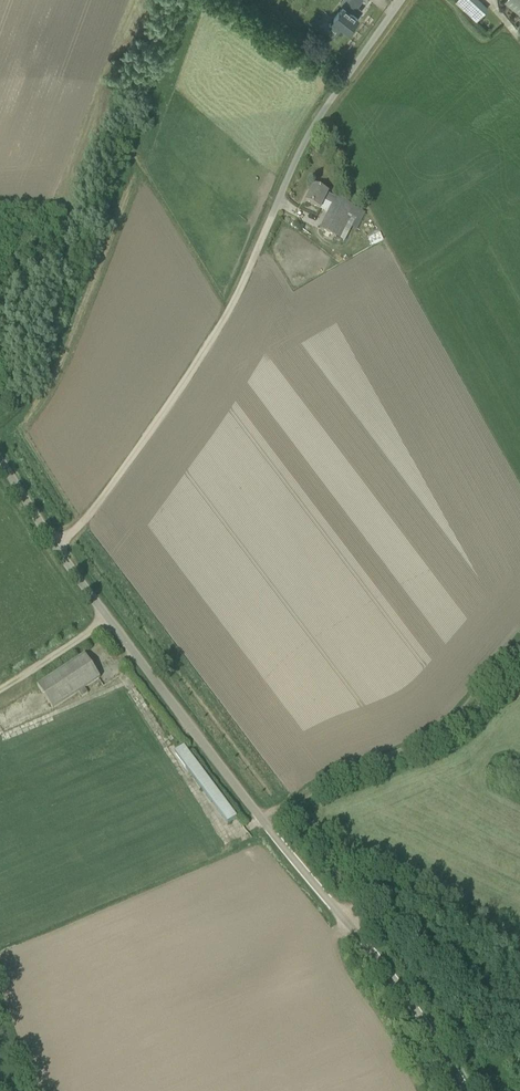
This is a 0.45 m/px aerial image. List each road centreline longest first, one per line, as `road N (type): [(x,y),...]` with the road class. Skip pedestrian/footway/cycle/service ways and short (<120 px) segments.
road 1 (unclassified): [(471,1090),(442,1042),(108,617),(0,455)]
road 2 (track): [(59,546),(179,390),(234,300),(276,209)]
road 3 (track): [(519,648),(450,733),(263,821)]
road 4 (unclassified): [(276,209),(306,139),(403,0)]
road 5 (track): [(519,956),(405,896),(373,896),(345,919)]
road 6 (track): [(108,617),(0,695)]

